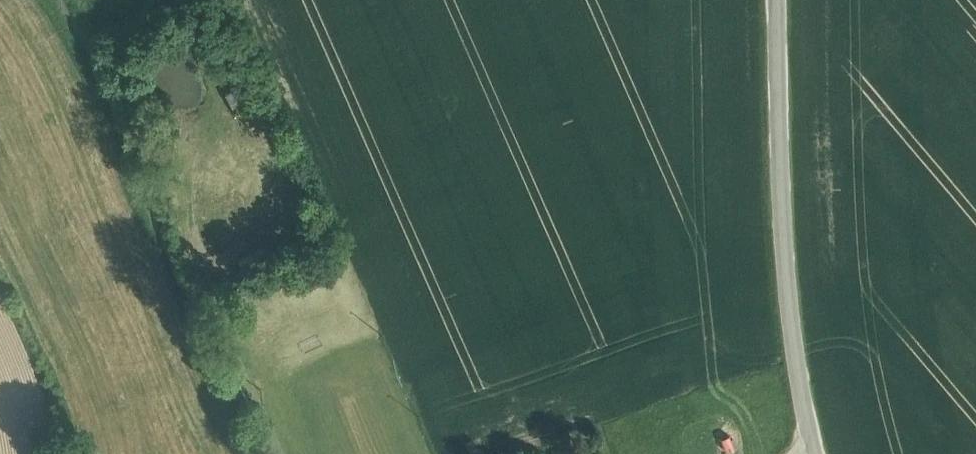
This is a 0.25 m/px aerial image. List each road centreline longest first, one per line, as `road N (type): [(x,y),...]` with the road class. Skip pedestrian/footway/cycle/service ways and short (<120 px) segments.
road 1 (unclassified): [(816,453),(788,300),(775,0)]

